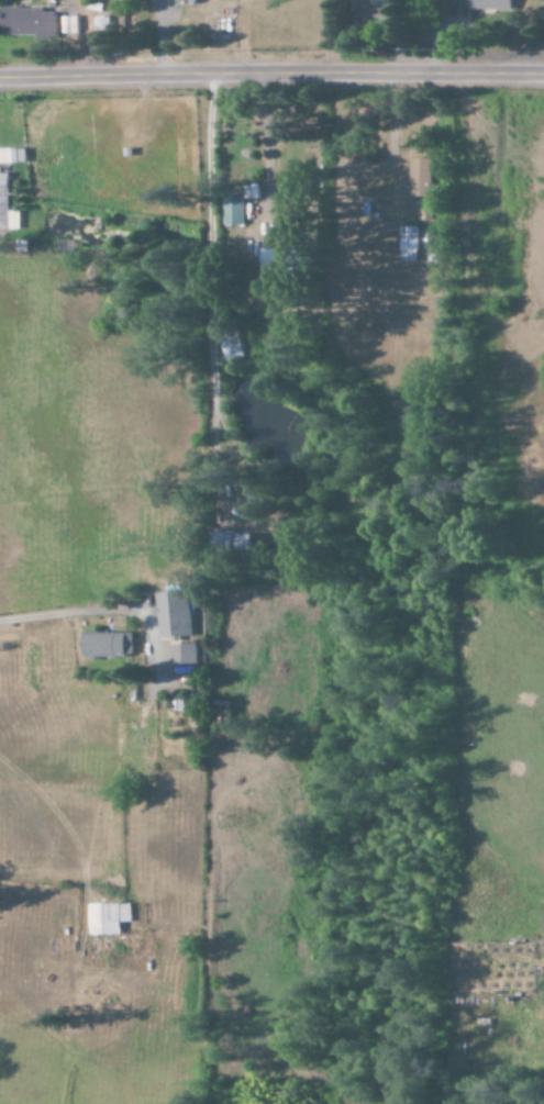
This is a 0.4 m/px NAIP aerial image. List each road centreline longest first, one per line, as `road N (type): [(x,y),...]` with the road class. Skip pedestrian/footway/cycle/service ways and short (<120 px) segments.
road 1 (residential): [(0,78),(543,74)]

